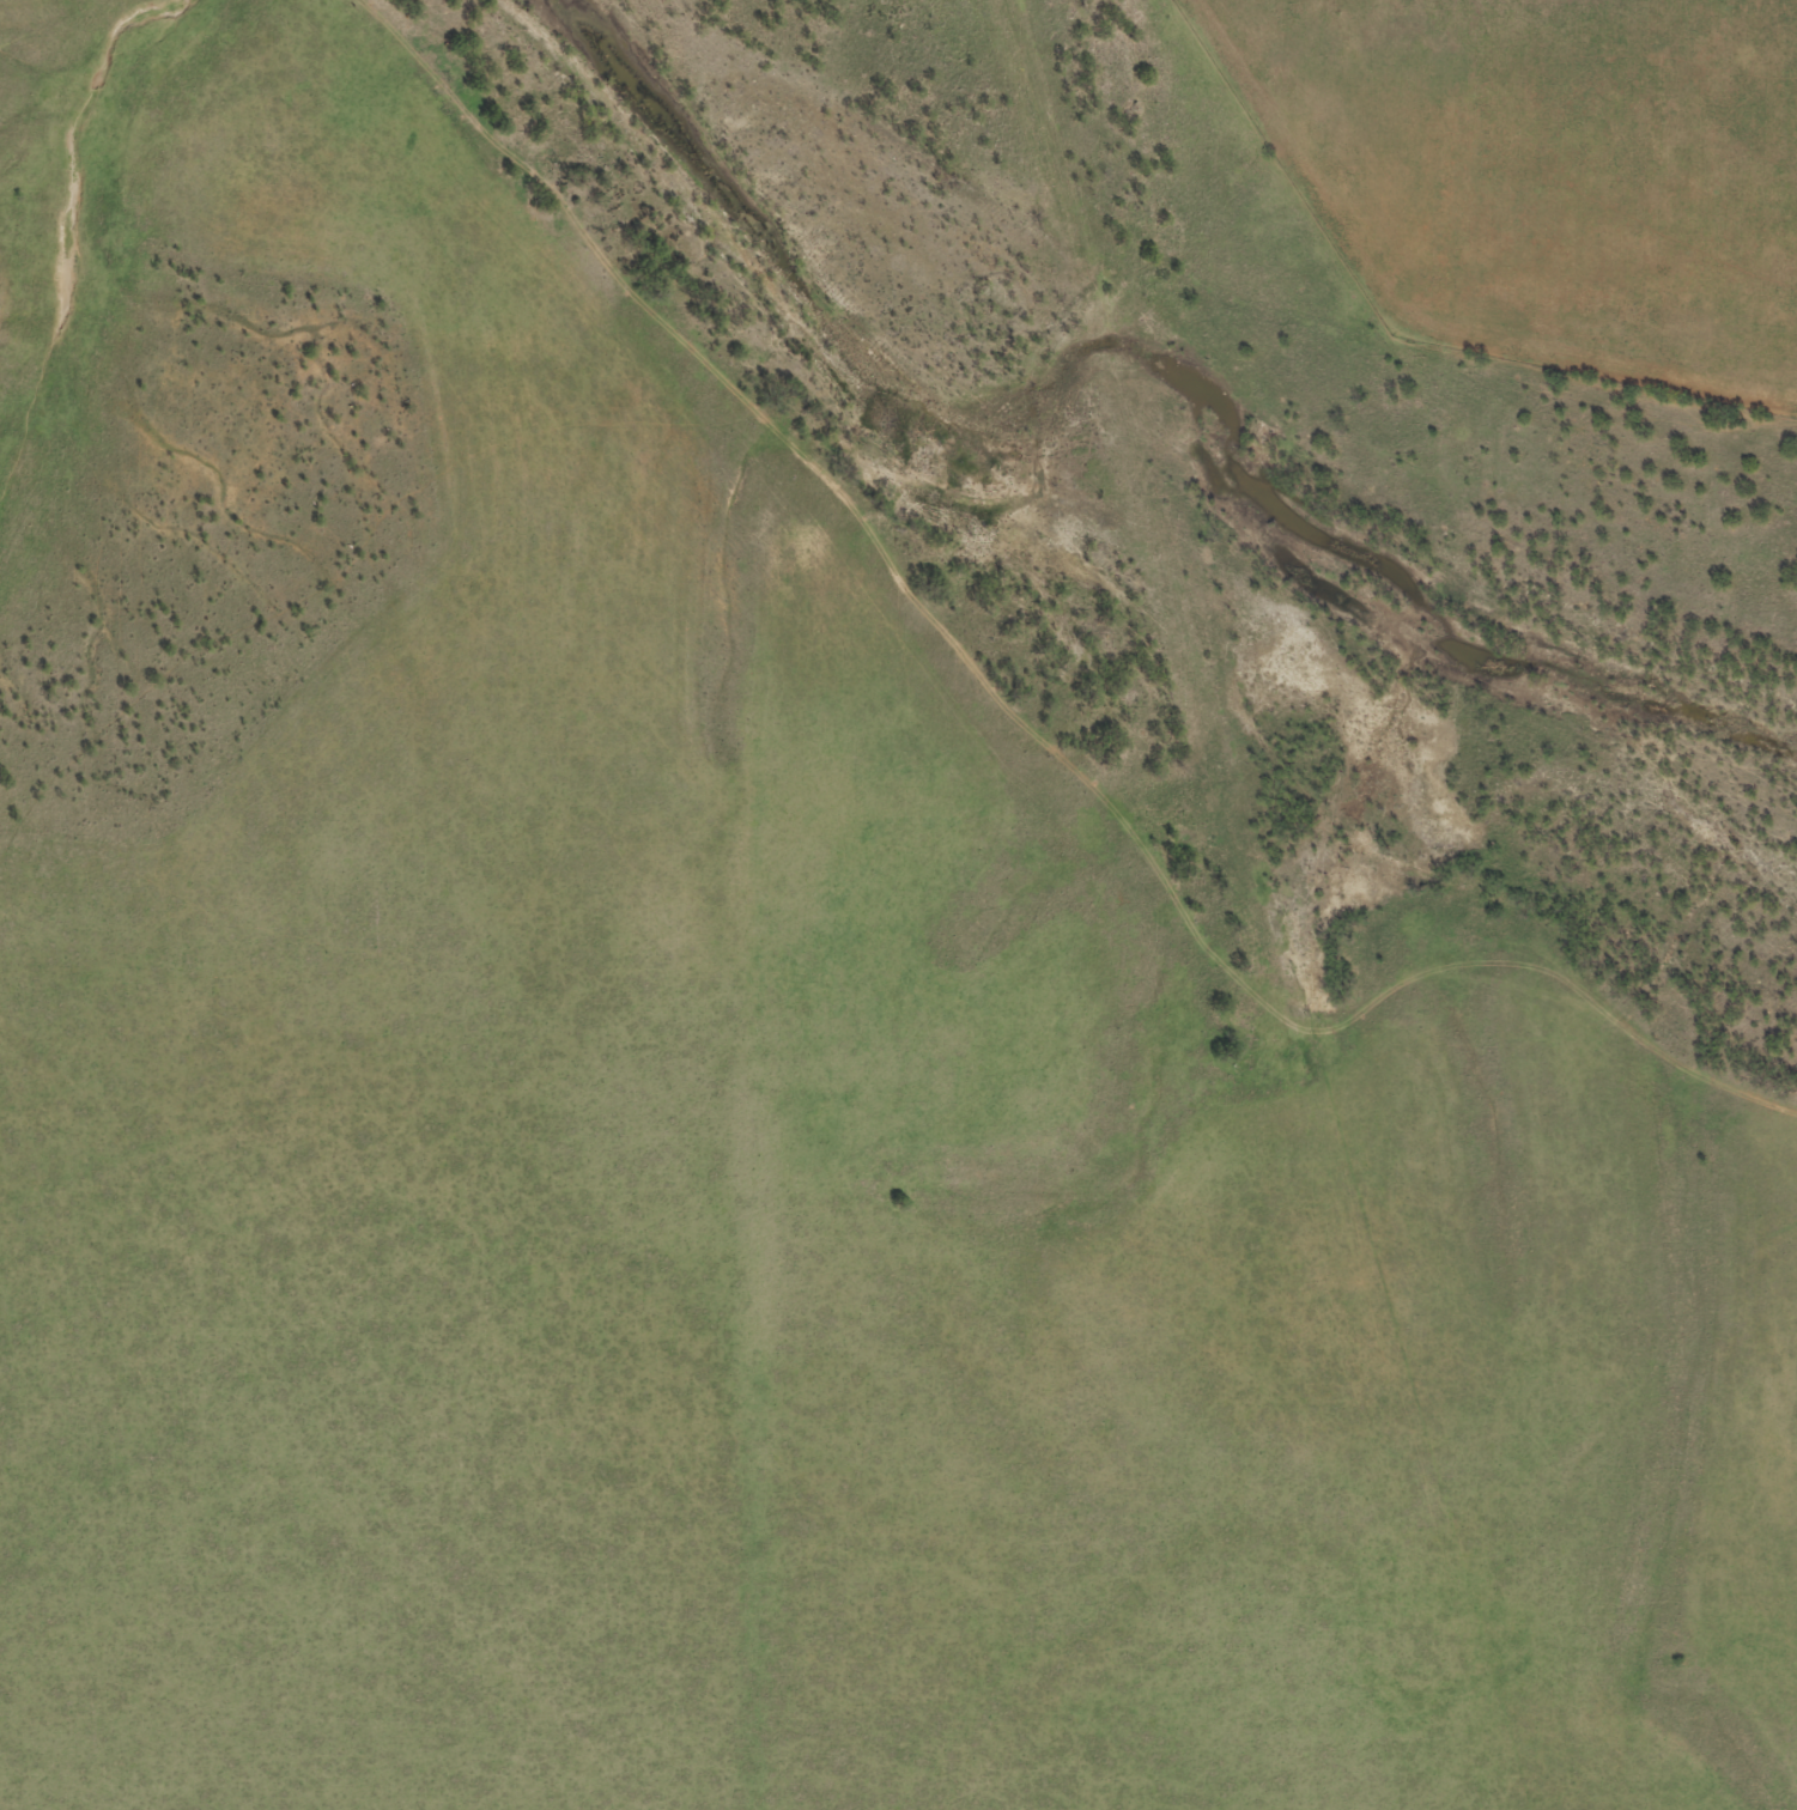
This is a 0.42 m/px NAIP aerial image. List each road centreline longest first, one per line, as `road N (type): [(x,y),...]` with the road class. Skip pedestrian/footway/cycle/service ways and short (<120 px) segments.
road 1 (track): [(366,0),(481,132),(579,219),(642,303),(816,464),(1048,751),(1107,795),(1200,930),(1299,1027),(1334,1029),(1449,953),(1493,939),(1540,953),(1687,1068),(1796,1108)]

